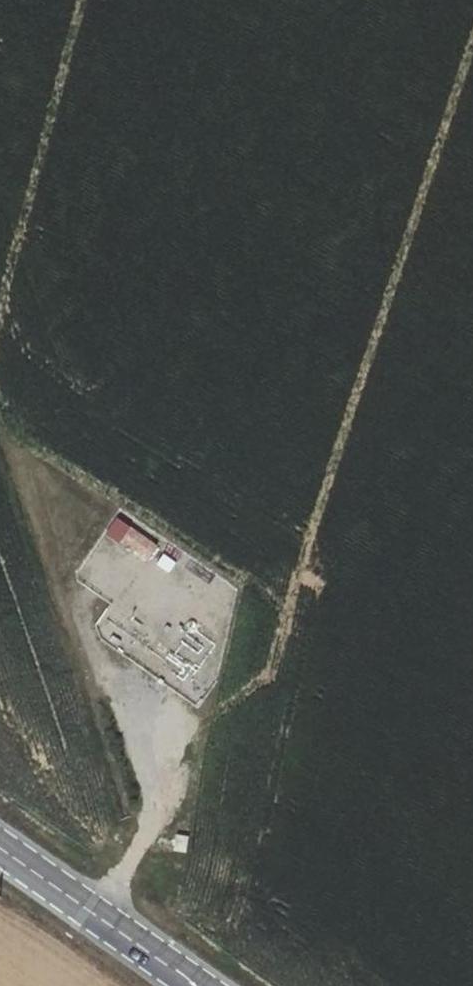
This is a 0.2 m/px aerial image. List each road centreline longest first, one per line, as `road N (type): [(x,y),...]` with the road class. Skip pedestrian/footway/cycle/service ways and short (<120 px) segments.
road 1 (primary): [(0,848),(196,985)]

